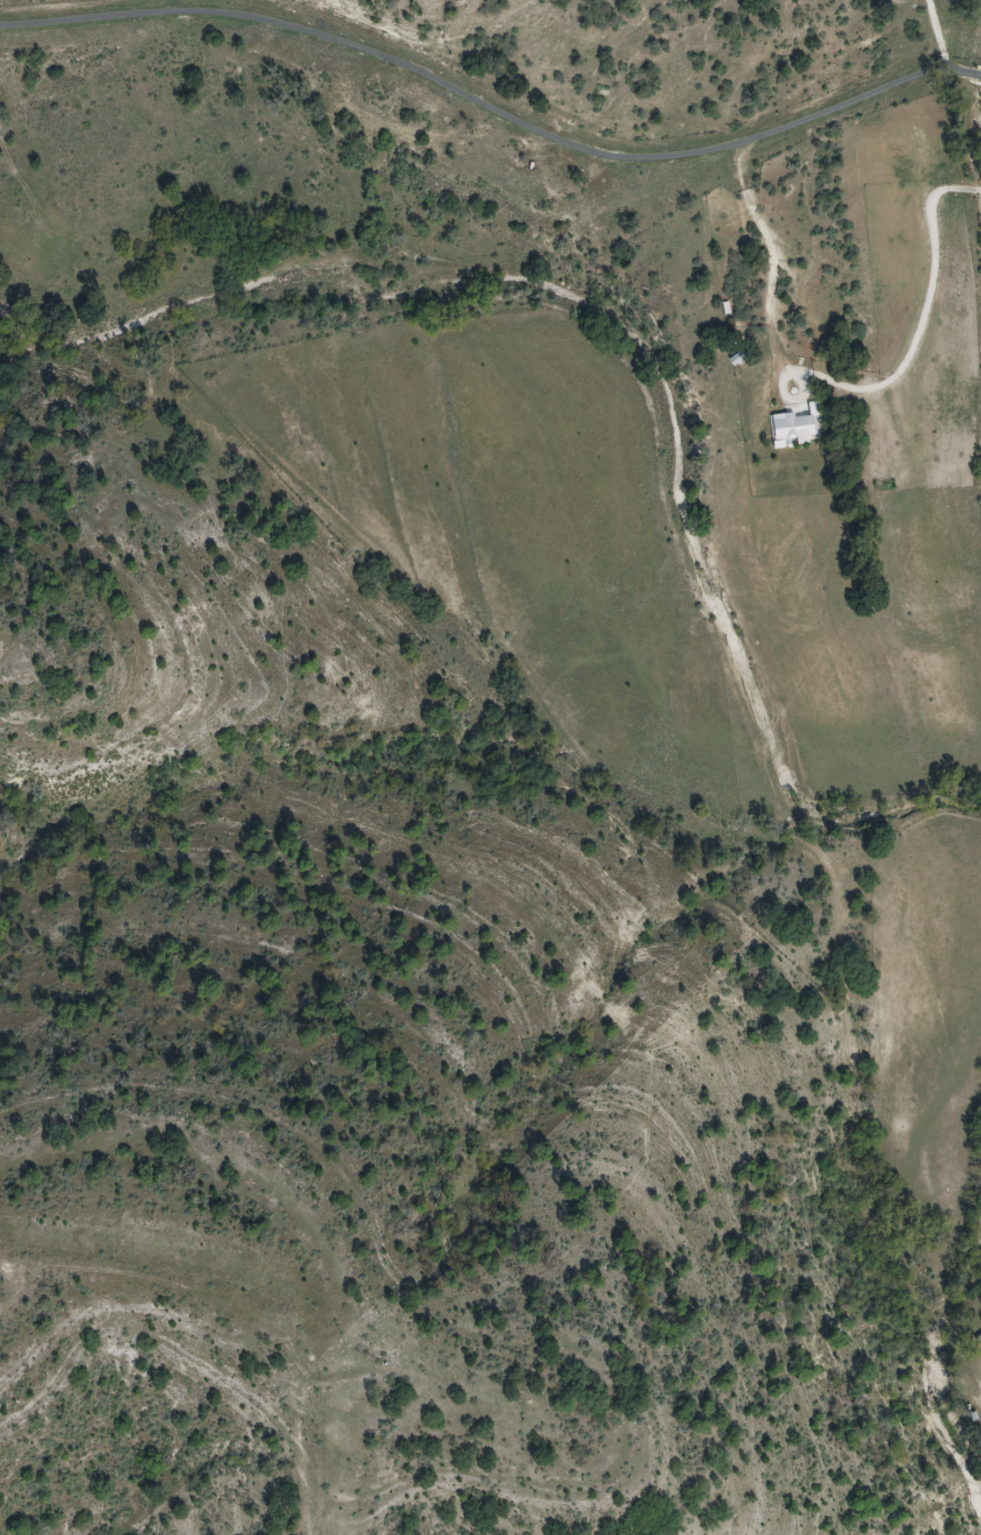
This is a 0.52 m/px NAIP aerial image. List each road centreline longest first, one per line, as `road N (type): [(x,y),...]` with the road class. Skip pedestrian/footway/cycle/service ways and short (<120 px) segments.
road 1 (residential): [(980,75),(949,58),(870,109),(686,166),(277,0)]

